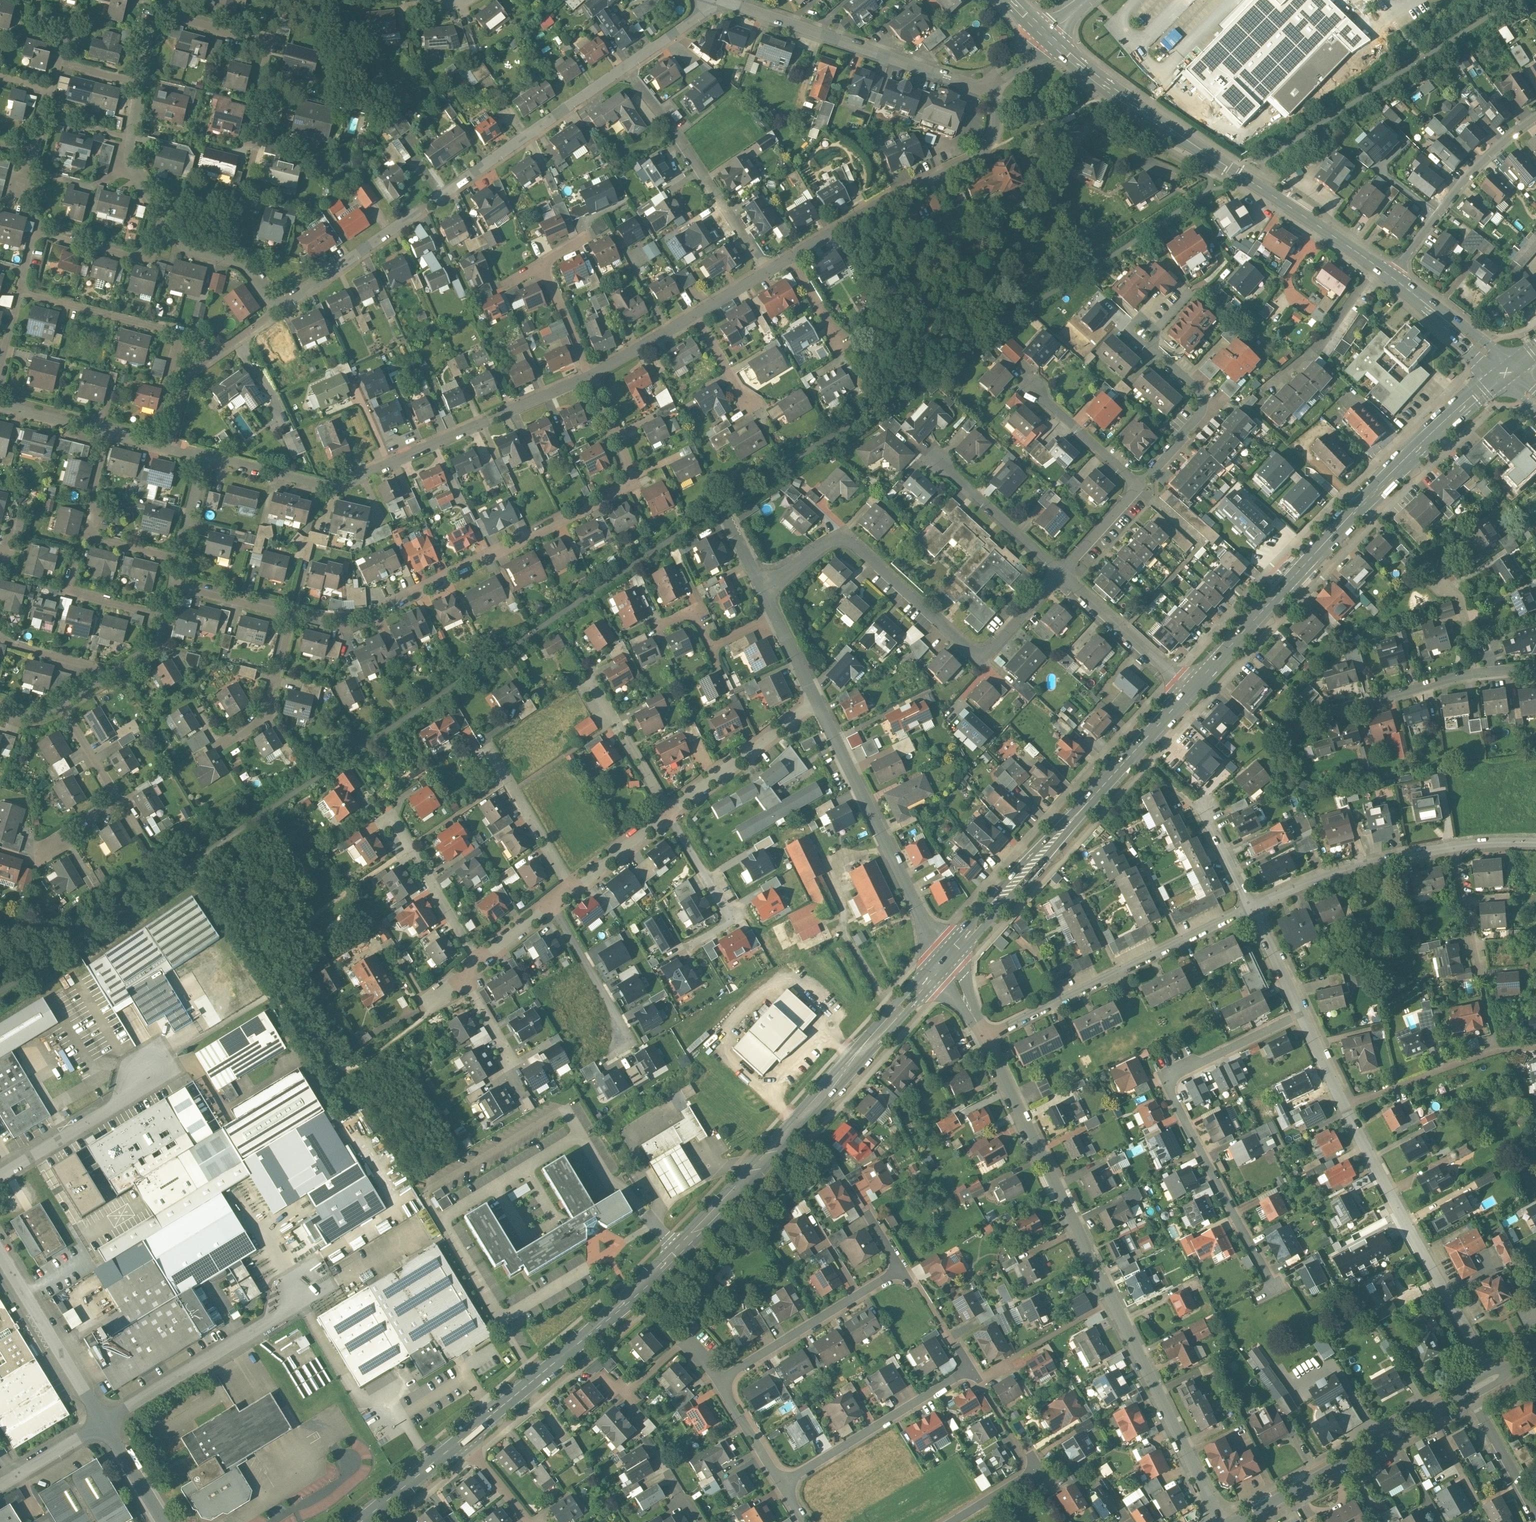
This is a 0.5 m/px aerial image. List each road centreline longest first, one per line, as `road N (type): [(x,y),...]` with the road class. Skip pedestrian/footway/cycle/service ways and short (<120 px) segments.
road 1 (secondary): [(460,1439),(635,1292),(943,960)]
road 2 (residential): [(1222,1521),(986,1036)]
road 3 (residential): [(291,612),(346,625),(622,490),(628,464),(590,373)]
road 4 (secondary): [(1190,691),(1367,500),(1504,373)]
road 5 (residential): [(624,66),(275,312)]
road 6 (secondary): [(1391,276),(1158,120),(1047,33)]
road 7 (residential): [(590,373),(336,484),(202,455)]
road 8 (residential): [(1061,573),(982,659),(844,533),(762,588)]
road 9 (residential): [(1301,1013),(1164,1079),(1271,1283)]
road 10 (secondary): [(943,960),(1190,691)]
road 11 (residential): [(167,10),(266,42),(256,85),(265,117),(226,263)]
road 12 (residential): [(1346,1103),(1490,1379)]
road 13 (residential): [(985,89),(995,124),(977,156),(768,270)]
road 14 (residential): [(986,1036),(1250,907)]
road 15 (residential): [(943,960),(817,702)]
road 16 (residential): [(719,1),(985,89)]
road 17 (tertiary): [(1236,1521),(1467,1391)]
road 18 (unclassified): [(102,1423),(325,1287)]
road 19 (residential): [(36,232),(19,198),(64,35),(40,19),(38,0)]
road 20 (residential): [(624,66),(768,270)]
road 21 (residential): [(167,10),(149,39),(120,167),(152,205),(160,234)]
road 22 (residential): [(781,1484),(971,1367)]
road 23 (residential): [(1250,907),(1356,865),(1459,845)]
road 24 (residential): [(1391,276),(1505,139),(1535,117)]
road 25 (residential): [(719,1381),(902,1268)]
road 26 (residential): [(214,357),(199,338),(19,291)]
road 27 (residential): [(60,703),(118,800),(38,849)]
road 28 (residential): [(768,270),(590,373)]
road 29 (unclassified): [(0,1174),(172,1068)]
road 30 (residential): [(1535,1046),(1496,1050),(1346,1103)]
road 31 (unclassified): [(0,1253),(102,1423)]
road 32 (residential): [(669,815),(817,702)]
road 33 (residential): [(1476,673),(1321,716),(1304,706)]
road 34 (residential): [(1139,485),(1205,402),(1153,352)]
road 35 (residential): [(550,906),(632,1042),(617,1052)]
road 36 (residential): [(931,454),(1061,573)]
road 37 (residential): [(1190,691),(1061,573)]
road 38 (residential): [(689,947),(732,922),(669,815)]
road 39 (residential): [(478,963),(391,815)]
road 40 (residential): [(574,888),(489,750)]
road 41 (residential): [(163,616),(69,593),(86,534)]
road 42 (residential): [(669,815),(588,680)]
road 43 (residential): [(1139,485),(1023,381)]
road 44 (residential): [(291,612),(264,715),(225,740)]
road 45 (secondary): [(1504,373),(1391,276)]
road 46 (residential): [(1467,1391),(1535,1519)]
road 47 (residential): [(160,234),(144,242),(139,258),(36,232)]
road 48 (residential): [(1482,980),(1459,845)]
road 49 (secondary): [(360,1521),(460,1439)]
road 50 (residential): [(172,583),(291,612)]
road 51 (residential): [(590,373),(542,262)]
road 52 (residential): [(781,1484),(719,1381)]
road 53 (residential): [(574,888),(669,815)]

